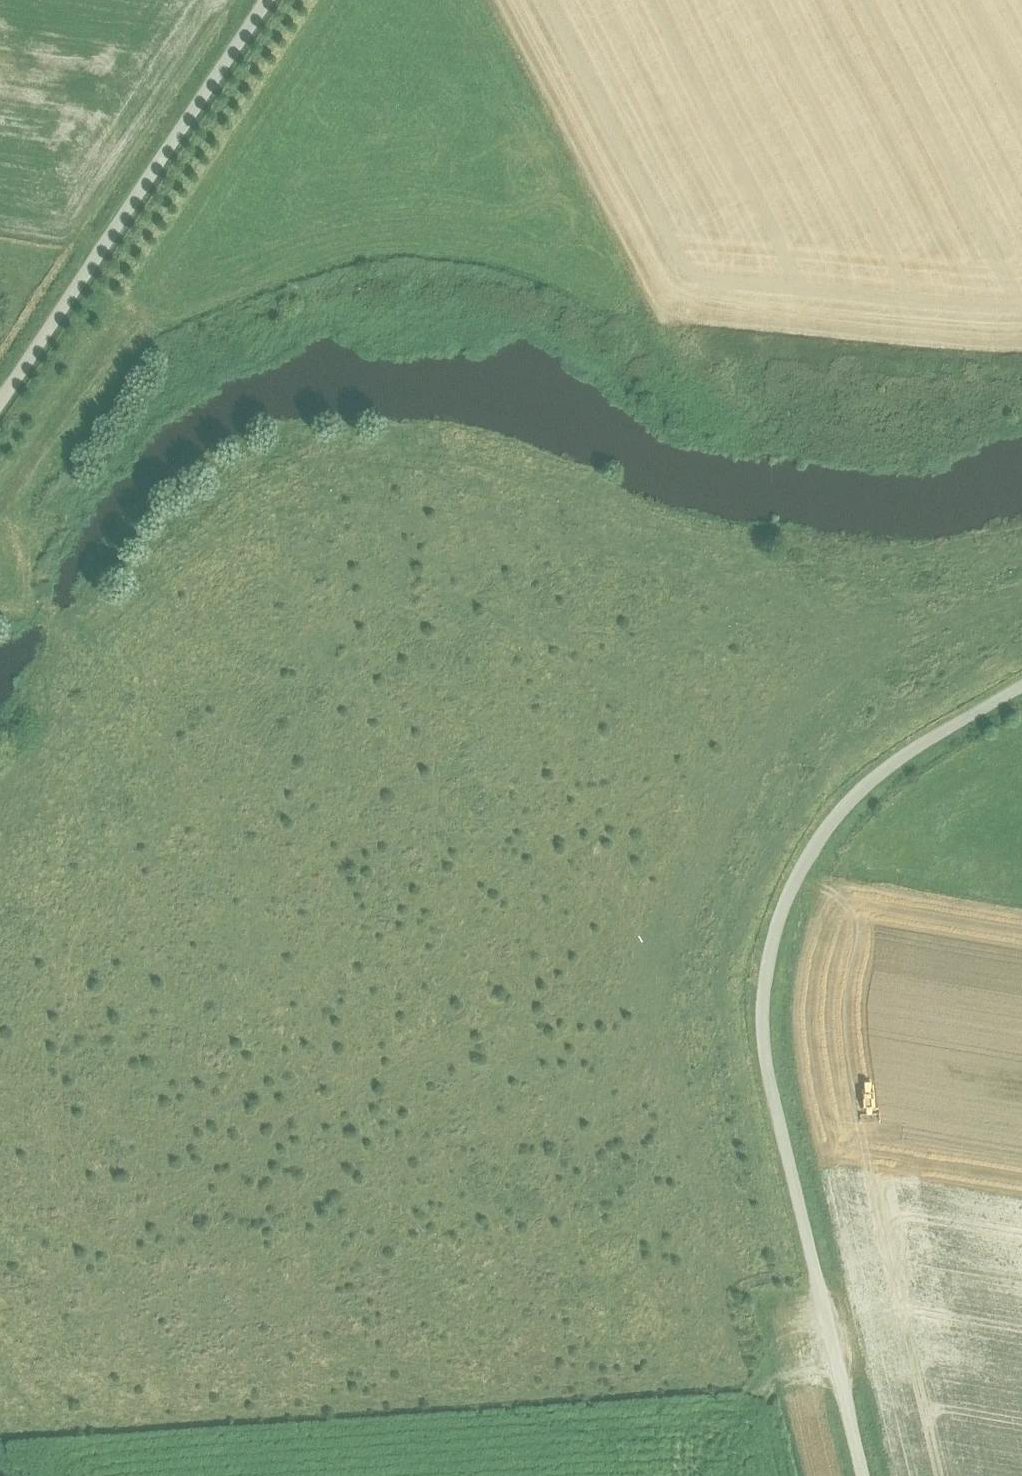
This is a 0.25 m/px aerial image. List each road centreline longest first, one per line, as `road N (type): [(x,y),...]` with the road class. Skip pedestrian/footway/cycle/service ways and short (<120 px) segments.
road 1 (unclassified): [(862,1475),(767,1070),(766,971),(791,886),(831,822),(872,779),(1021,687)]
road 2 (unclassified): [(0,401),(265,0)]

